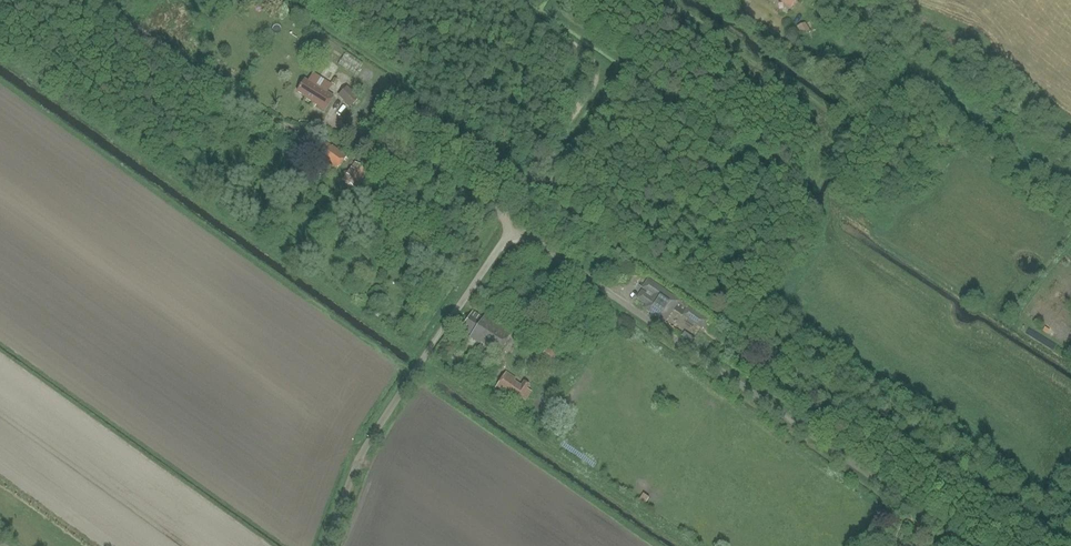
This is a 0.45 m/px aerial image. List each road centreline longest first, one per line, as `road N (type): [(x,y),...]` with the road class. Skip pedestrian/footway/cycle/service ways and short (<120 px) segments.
road 1 (unclassified): [(960,545),(513,227)]
road 2 (unclassified): [(513,227),(375,136),(288,125),(261,113),(96,0)]
road 3 (unclassified): [(328,545),(382,419),(513,227)]

